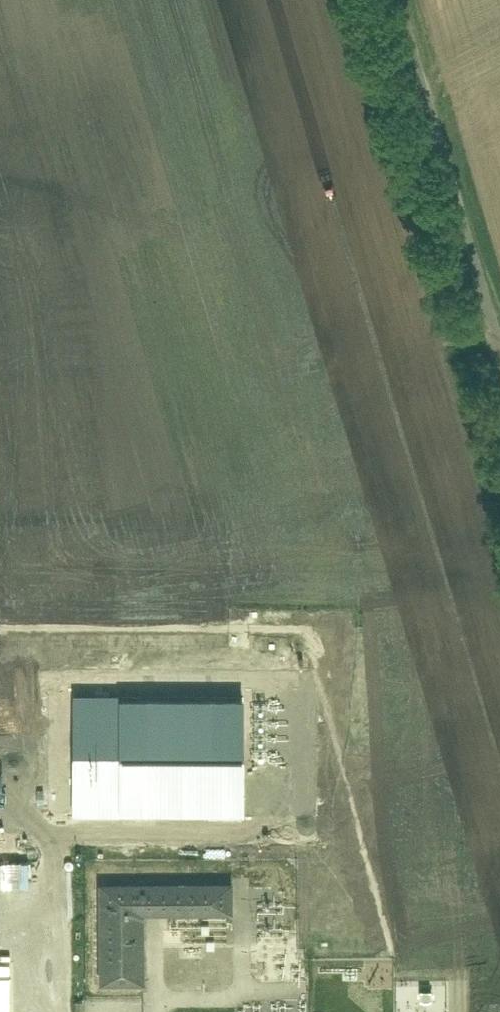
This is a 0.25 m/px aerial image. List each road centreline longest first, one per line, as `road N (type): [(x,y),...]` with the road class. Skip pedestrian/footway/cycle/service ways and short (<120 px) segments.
road 1 (unclassified): [(499,386),(386,0)]

